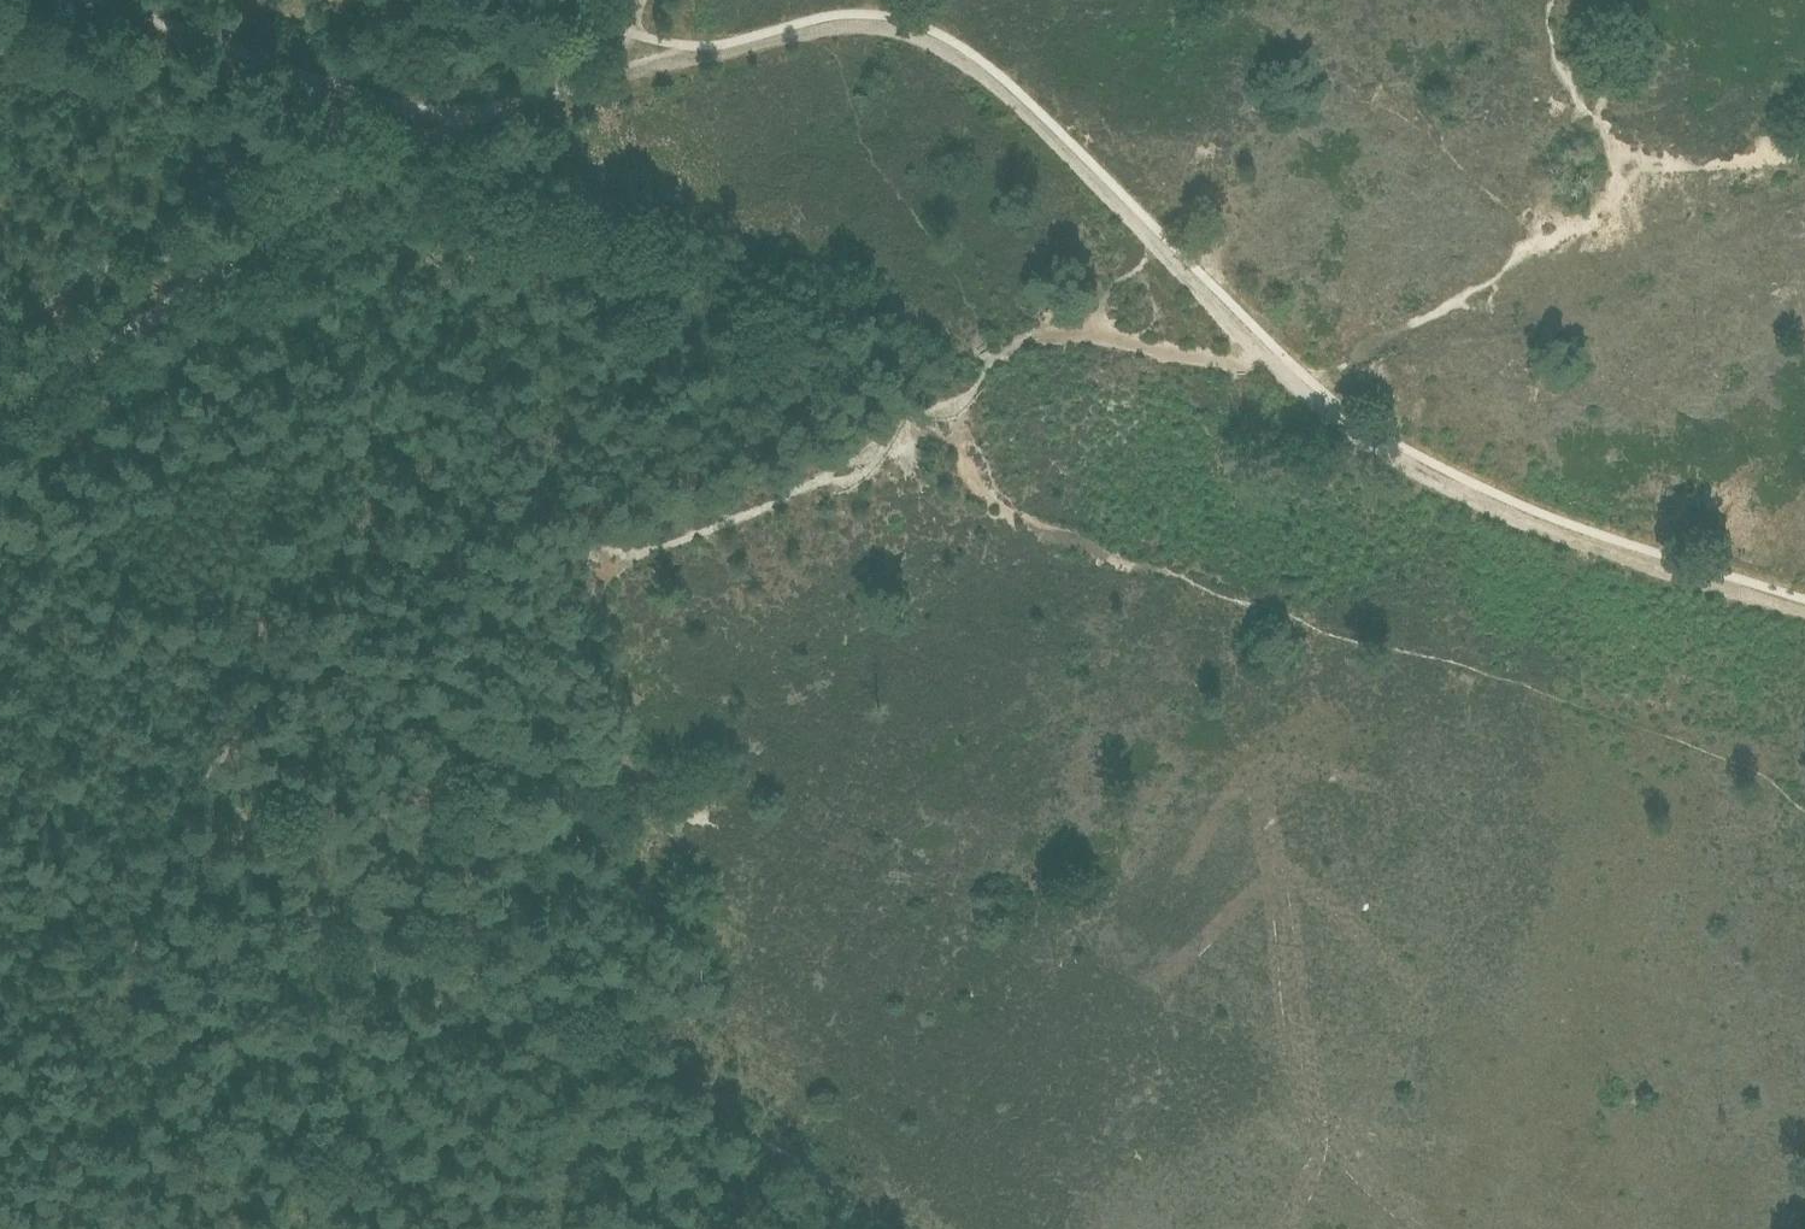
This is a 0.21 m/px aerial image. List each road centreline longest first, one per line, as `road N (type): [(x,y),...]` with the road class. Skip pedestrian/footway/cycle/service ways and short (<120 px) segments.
road 1 (track): [(596,78),(854,27),(925,42),(987,81),(1271,357)]
road 2 (track): [(0,44),(267,141),(0,328)]
road 3 (track): [(1271,357),(1333,417),(1487,505),(1804,617)]
road 4 (track): [(0,412),(433,113)]
road 5 (track): [(136,0),(433,113)]
road 6 (track): [(433,113),(596,78)]

